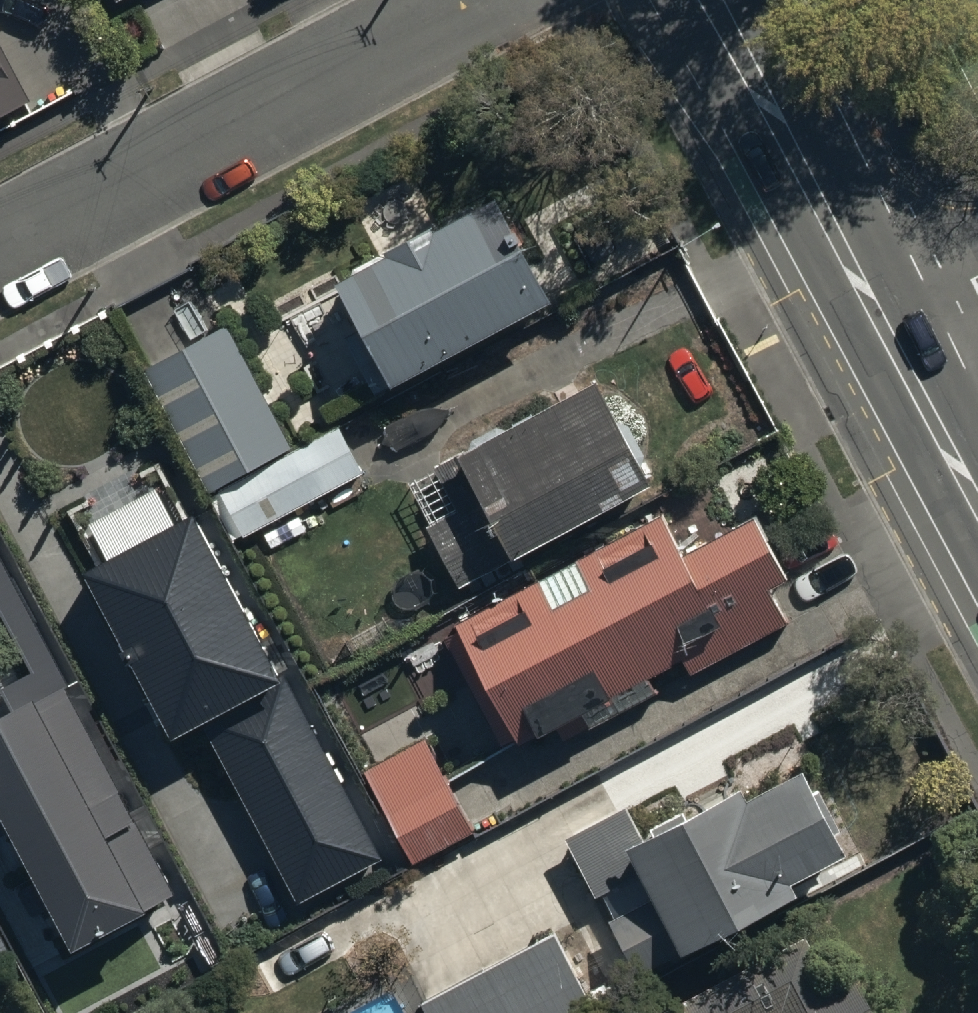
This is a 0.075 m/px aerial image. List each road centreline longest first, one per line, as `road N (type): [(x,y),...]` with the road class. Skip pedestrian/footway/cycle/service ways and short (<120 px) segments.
road 1 (residential): [(489,0),(0,254)]
road 2 (secondary): [(886,329),(707,0)]
road 3 (secondary): [(977,504),(886,329)]

